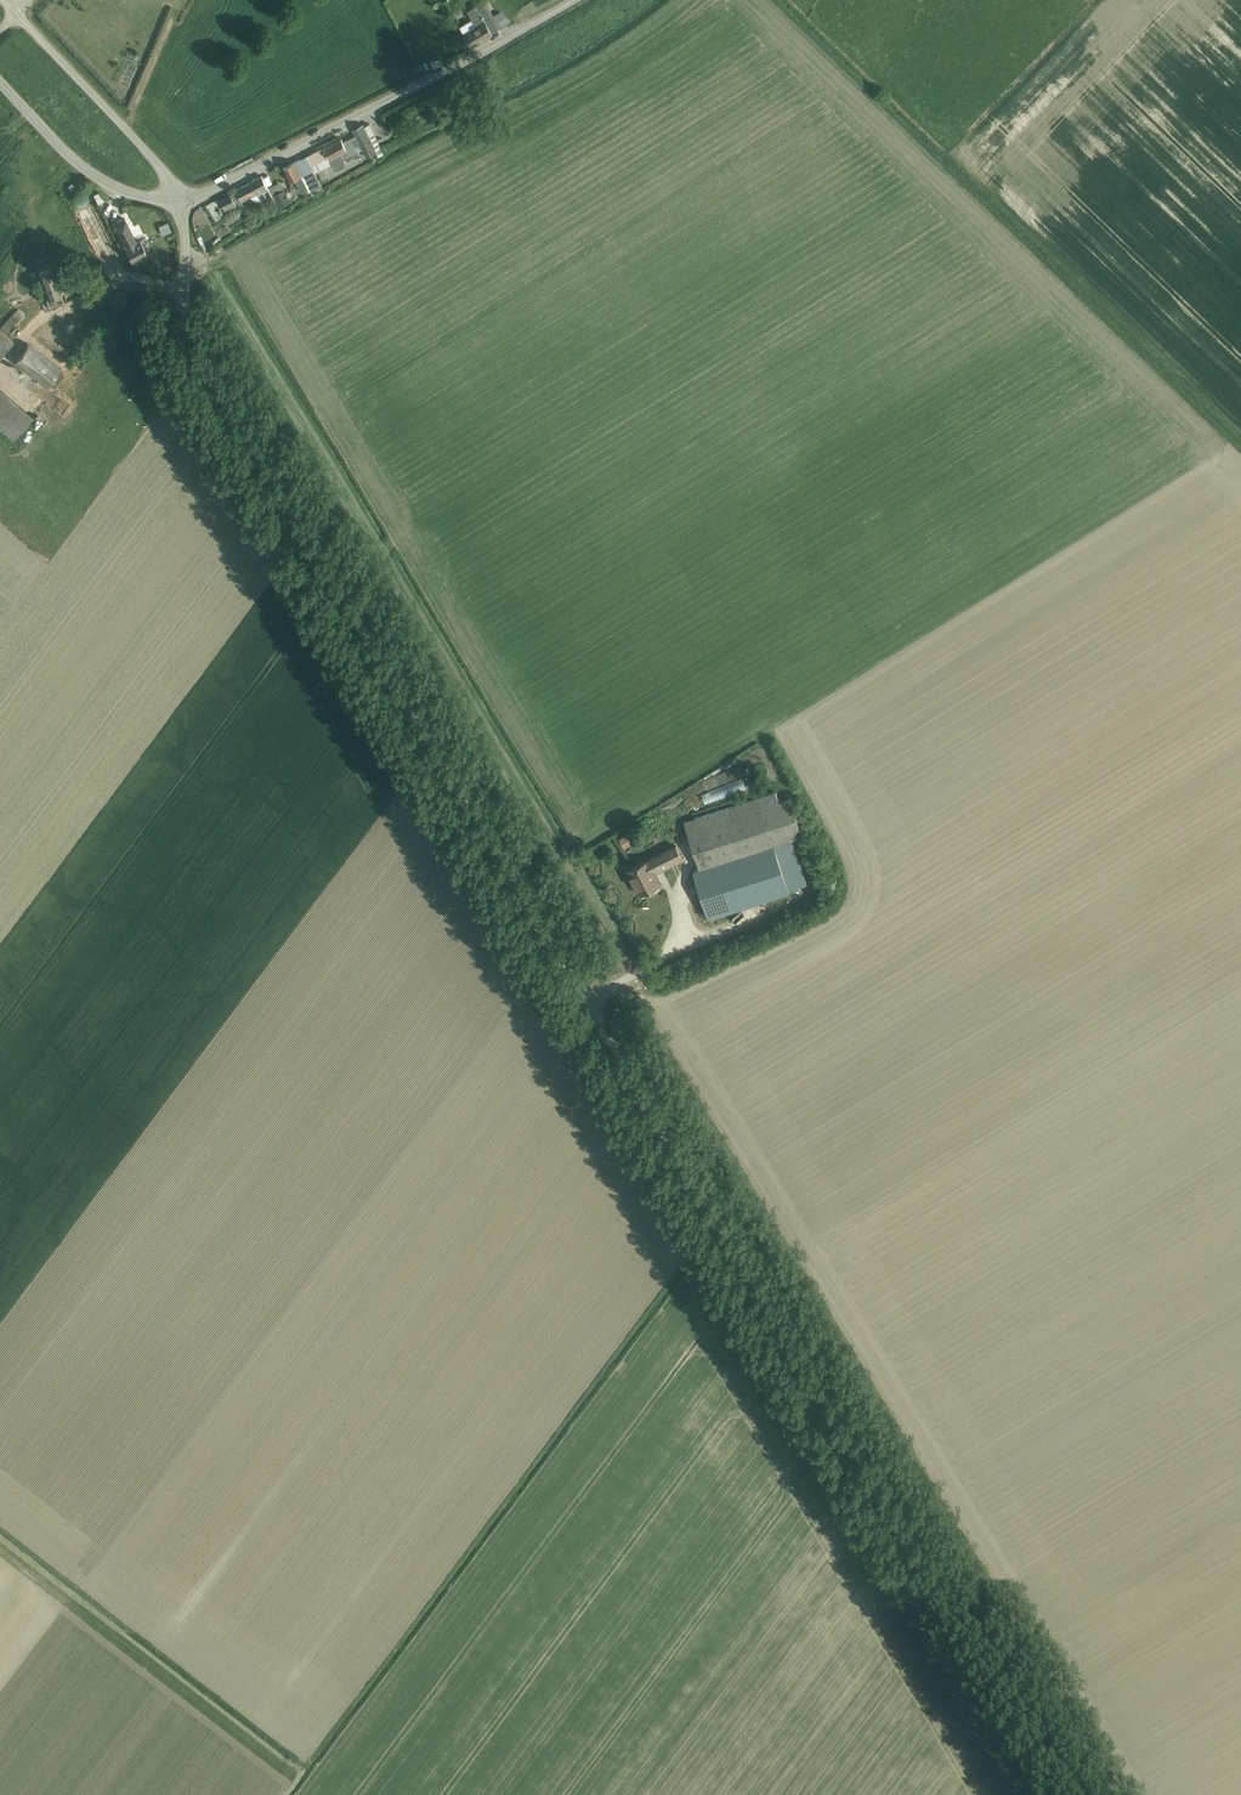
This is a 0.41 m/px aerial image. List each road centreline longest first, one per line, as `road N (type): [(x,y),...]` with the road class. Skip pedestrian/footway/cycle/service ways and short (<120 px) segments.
road 1 (unclassified): [(1061,1794),(210,378),(186,315),(181,204)]
road 2 (unclassified): [(181,204),(573,0)]
road 3 (unclassified): [(181,204),(160,169),(18,14)]
road 4 (unclassified): [(181,204),(112,187),(0,80)]

